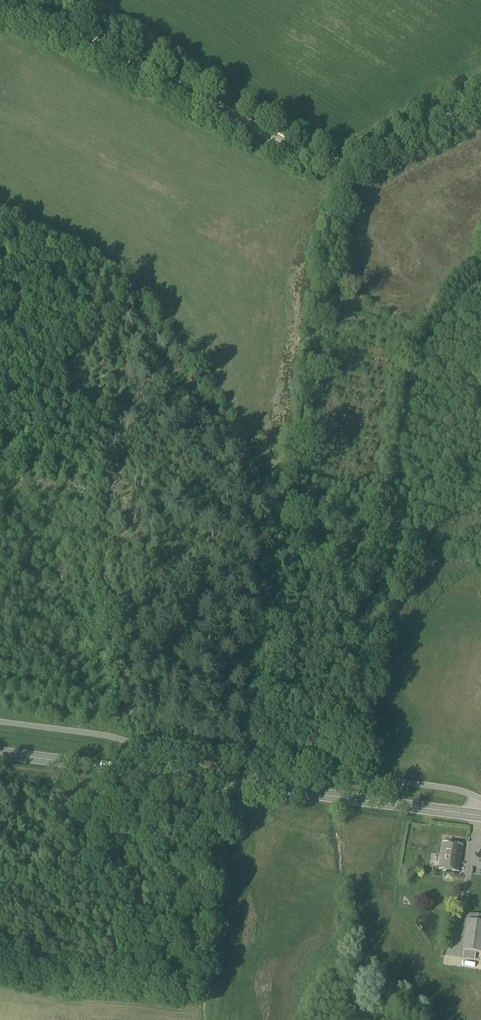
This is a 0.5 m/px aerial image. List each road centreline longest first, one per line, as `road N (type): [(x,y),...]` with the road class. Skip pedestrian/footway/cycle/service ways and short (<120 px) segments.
road 1 (track): [(205,1019),(233,832),(256,761),(277,633),(287,556),(283,507)]
road 2 (secondary): [(0,755),(480,817)]
road 3 (track): [(336,166),(303,155),(30,0)]
road 4 (track): [(480,98),(376,155),(336,166)]

